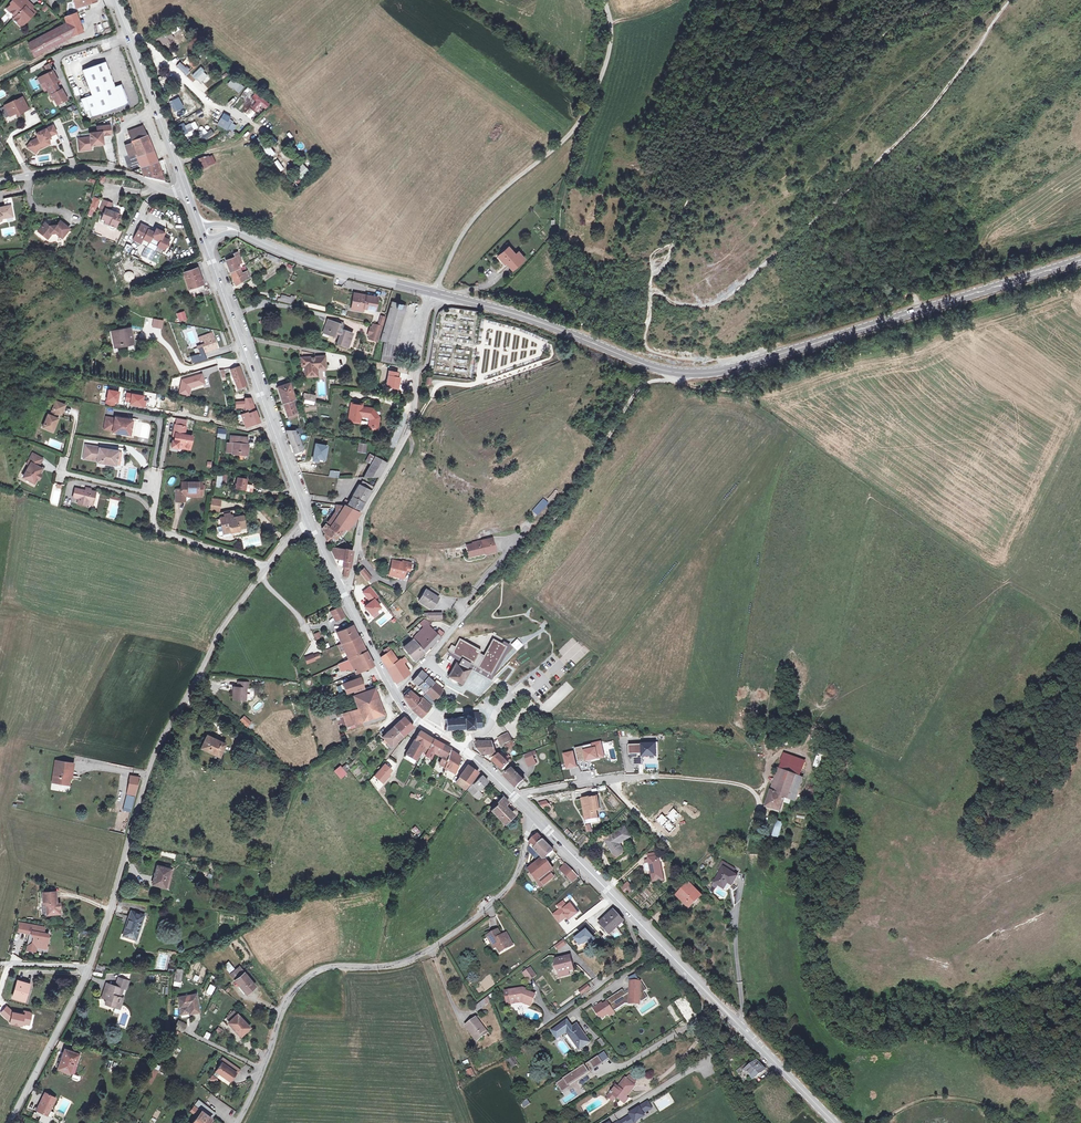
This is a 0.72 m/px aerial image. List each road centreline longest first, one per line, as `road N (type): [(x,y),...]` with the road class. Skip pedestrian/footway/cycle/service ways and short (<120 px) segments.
road 1 (secondary): [(1080,260),(705,373),(657,369),(548,325),(433,292)]
road 2 (track): [(650,297),(655,291),(695,306),(737,288),(832,209),(936,103),(1008,0)]
road 3 (unclassified): [(236,1122),(295,986),(318,970),(395,965),(431,949),(511,886),(535,817)]
road 4 (residential): [(267,568),(222,627),(157,748),(89,967)]
road 5 (secondary): [(535,817),(834,1122)]
road 6 (unclassified): [(603,0),(611,39),(582,118),(479,214),(433,292)]
road 7 (track): [(468,611),(577,489),(640,388),(679,373)]
road 8 (residential): [(433,292),(406,435),(366,507),(353,576),(340,586)]
road 9 (secondary): [(205,243),(309,524)]
road 10 (secondary): [(433,292),(305,260),(239,232)]
road 11 (secondary): [(116,0),(185,189)]
road 12 (secondary): [(393,691),(415,721),(465,752),(535,817)]
road 13 (tertiary): [(0,182),(77,166),(185,189)]
road 14 (residential): [(89,967),(9,1122)]
road 15 (residential): [(156,495),(153,526),(162,532),(267,568)]
road 16 (track): [(729,362),(648,349),(650,297)]

